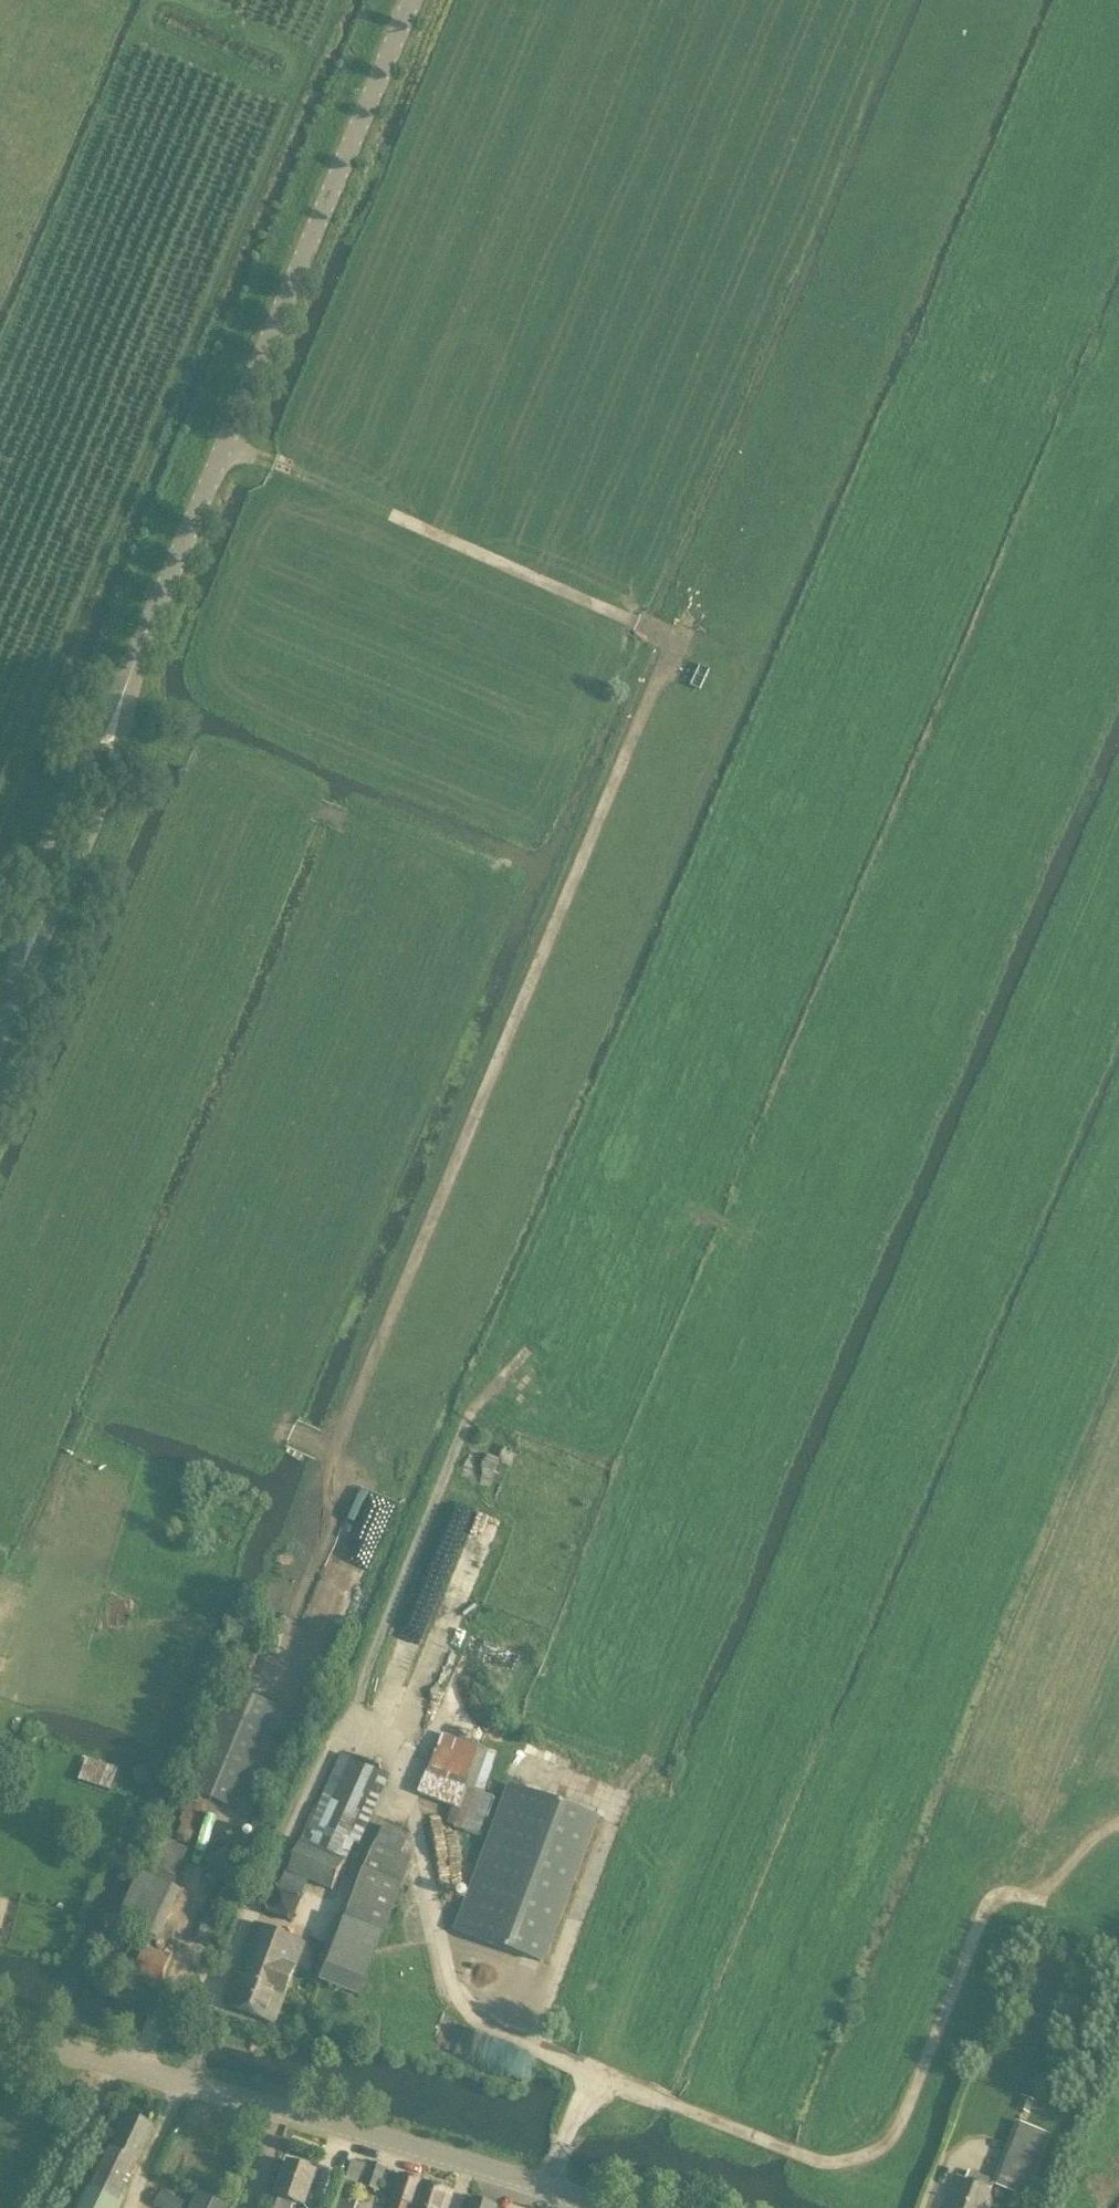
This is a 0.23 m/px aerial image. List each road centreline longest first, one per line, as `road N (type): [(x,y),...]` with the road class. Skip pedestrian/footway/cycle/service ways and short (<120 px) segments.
road 1 (track): [(185,2086),(219,2004),(182,1928),(222,1815),(247,1817),(294,1722),(275,1704),(274,1685),(339,1529),(344,1445),(674,645),(395,518)]
road 2 (tertiary): [(0,1023),(148,632),(416,0)]
road 3 (track): [(425,1826),(455,1974),(485,2023),(798,2154),(838,2163),(880,2147),(912,2099),(984,1913),(1001,1894),(1036,1899),(1093,1837),(1118,1824)]
road 4 (tertiary): [(0,2031),(459,2158),(608,2207)]
road 5 (track): [(553,2188),(594,2072)]

